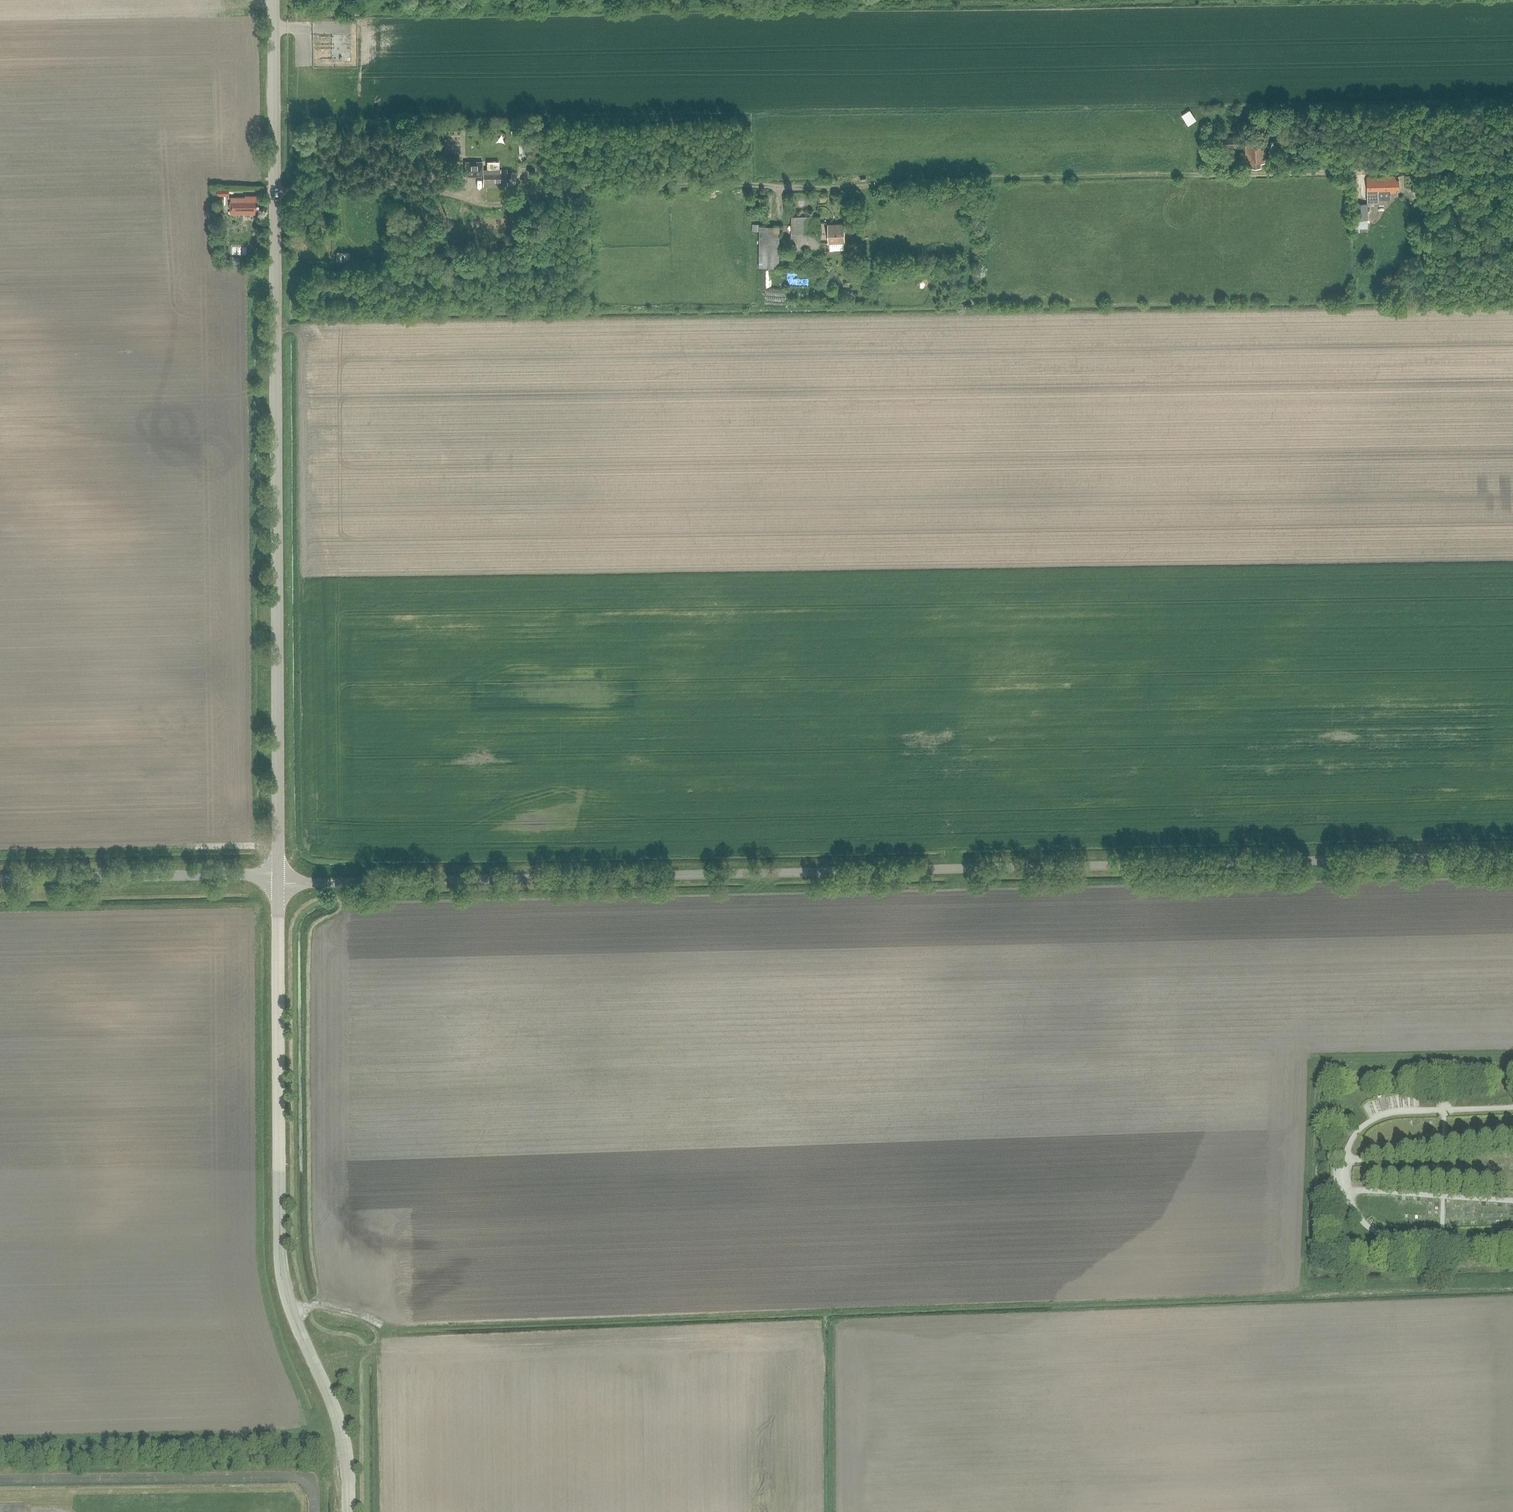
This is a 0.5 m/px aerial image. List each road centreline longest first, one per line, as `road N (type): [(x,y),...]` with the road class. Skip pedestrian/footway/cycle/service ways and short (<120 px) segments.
road 1 (track): [(1512,171),(559,188),(488,205),(454,192),(274,192)]
road 2 (unclassified): [(1512,857),(278,879)]
road 3 (unclassified): [(278,879),(272,0)]
road 4 (unclassified): [(278,879),(279,1269),(340,1422),(348,1511)]
road 5 (unclassified): [(278,879),(0,880)]

